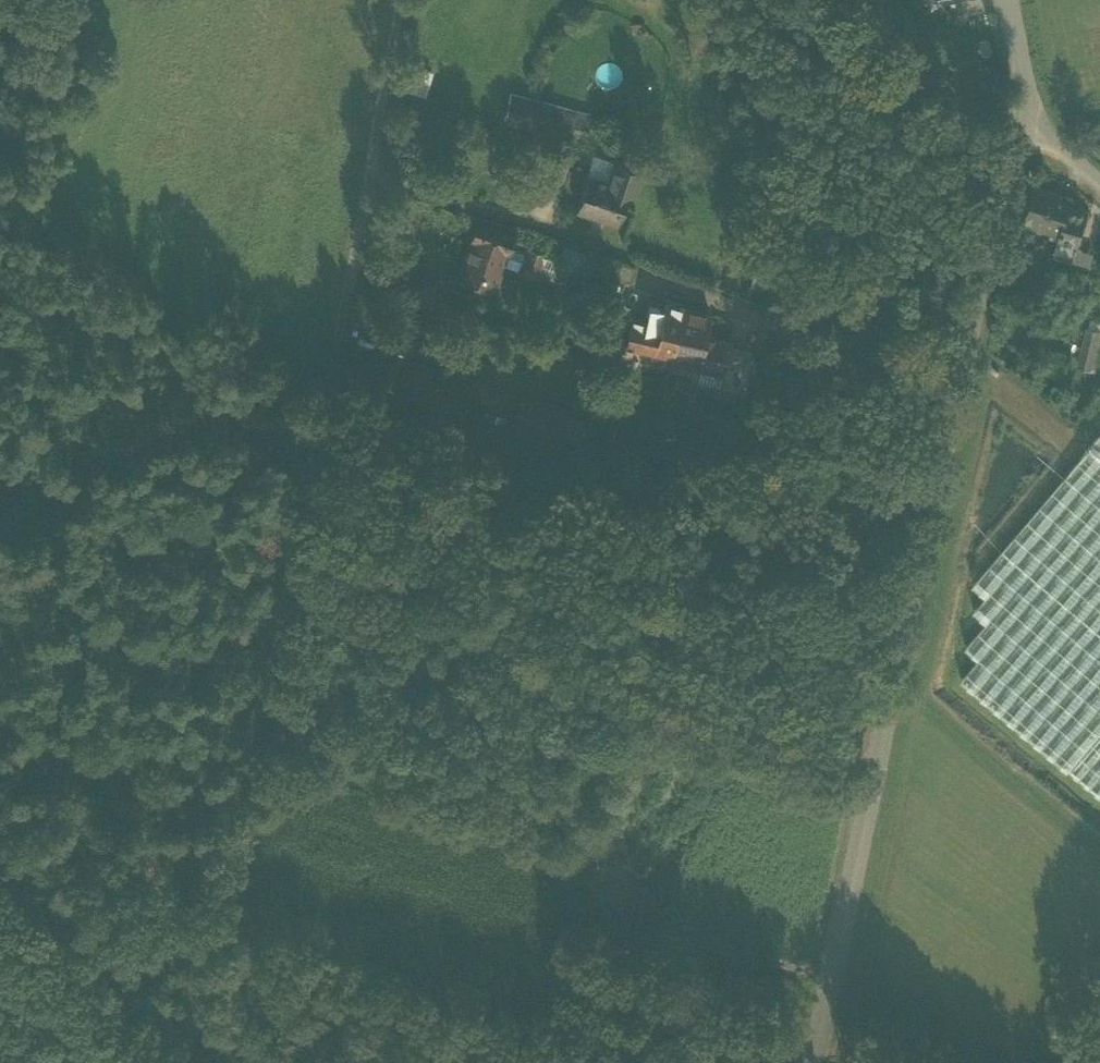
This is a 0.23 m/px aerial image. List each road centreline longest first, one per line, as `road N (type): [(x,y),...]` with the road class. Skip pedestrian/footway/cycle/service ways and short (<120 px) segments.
road 1 (track): [(405,0),(339,379),(216,903),(191,1062)]
road 2 (residential): [(956,424),(815,1062)]
road 3 (residential): [(1026,93),(956,424)]
road 4 (track): [(0,459),(286,595)]
road 5 (residential): [(956,424),(735,313)]
road 6 (unclassified): [(1099,187),(1053,148),(1026,93)]

